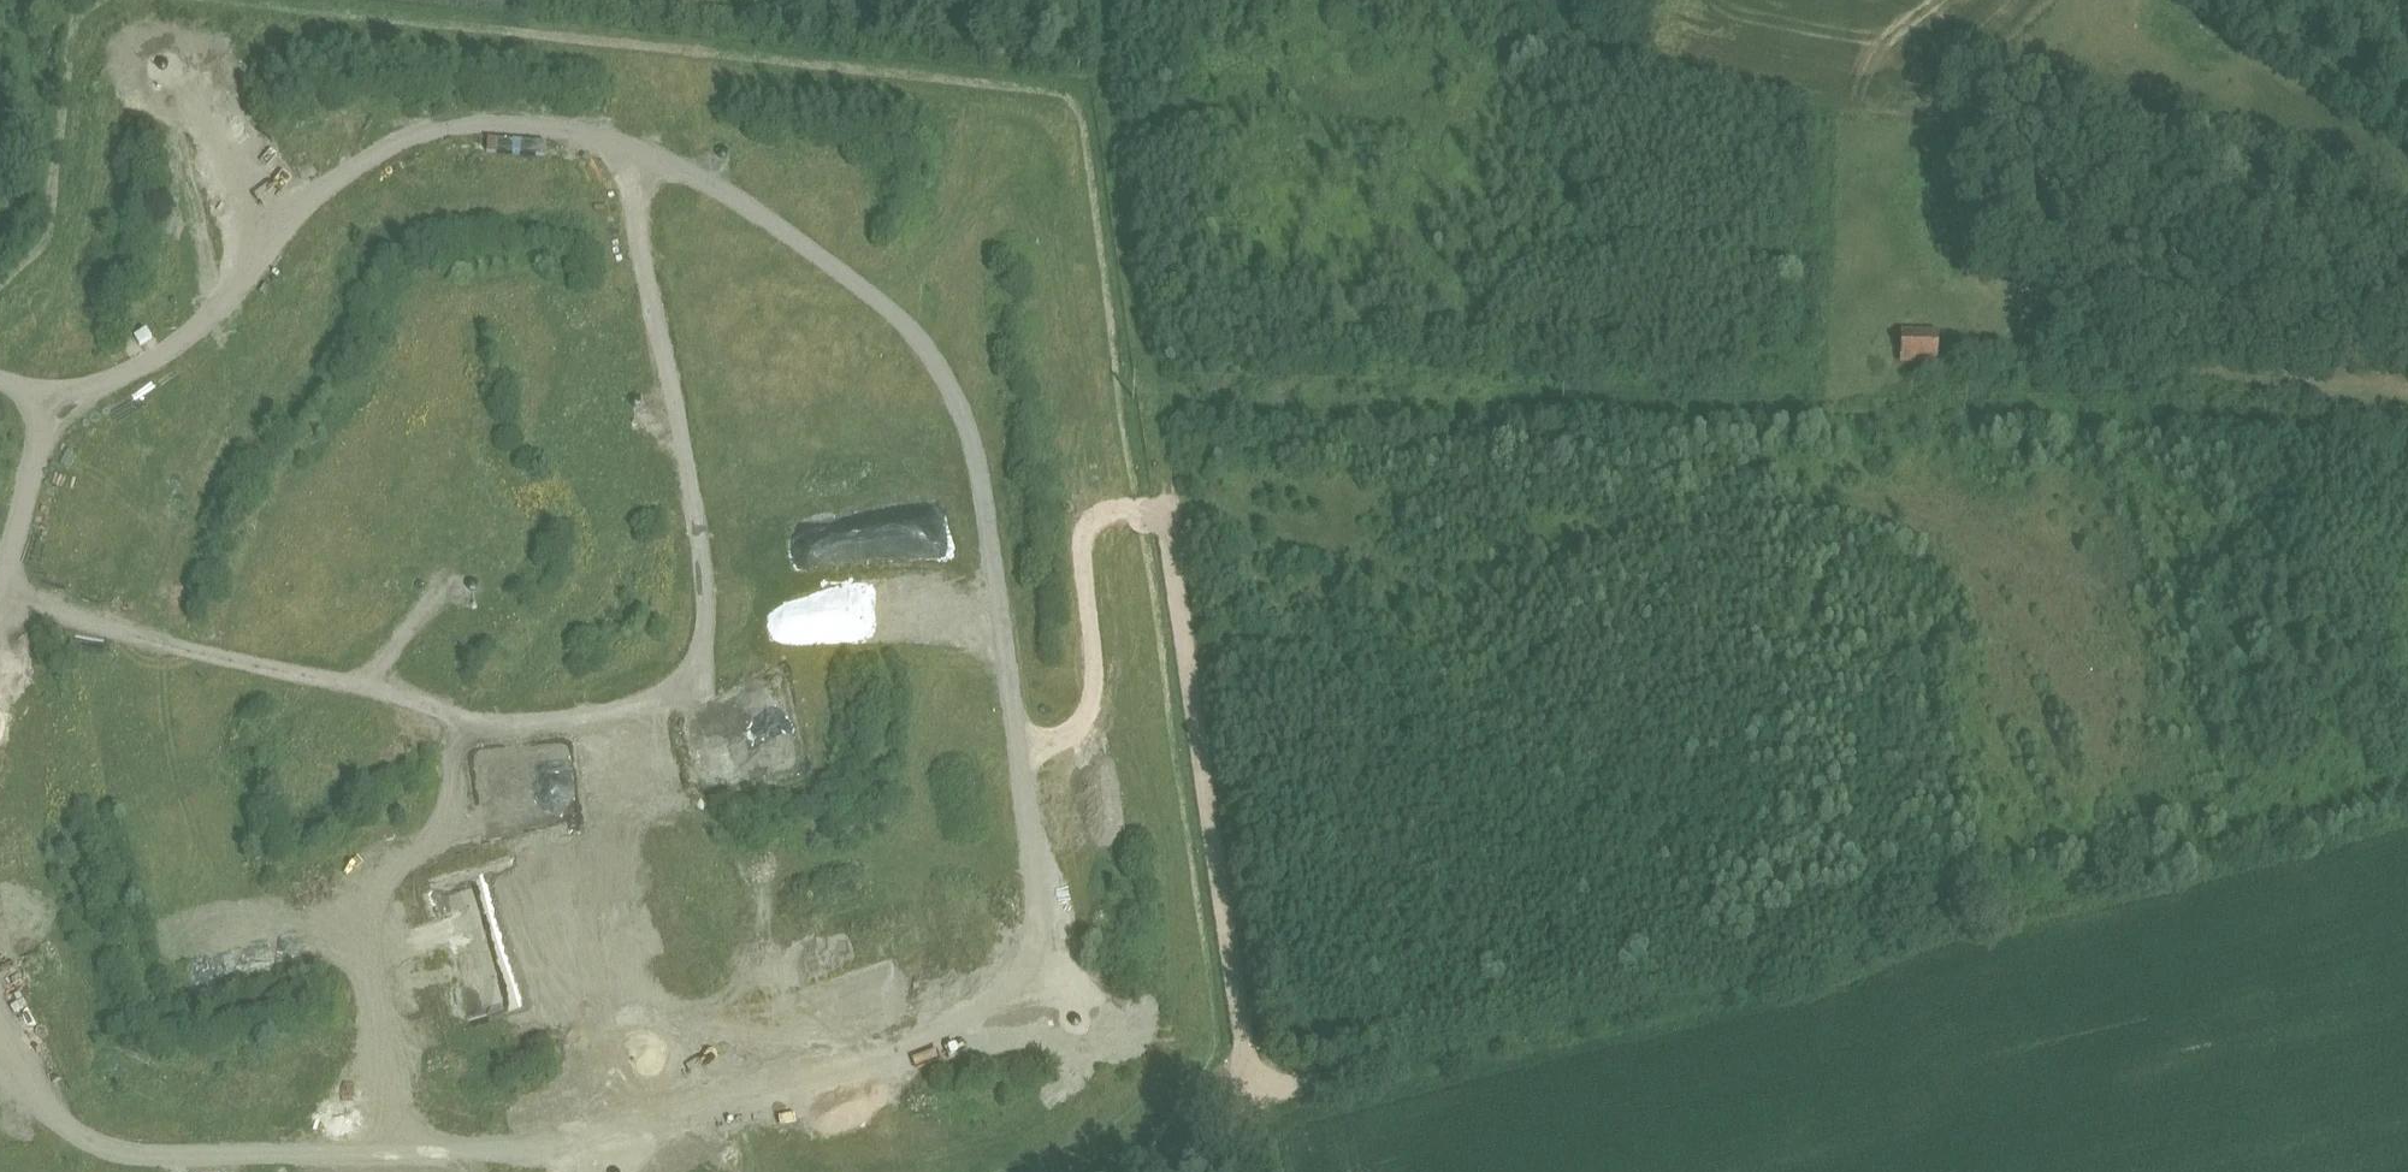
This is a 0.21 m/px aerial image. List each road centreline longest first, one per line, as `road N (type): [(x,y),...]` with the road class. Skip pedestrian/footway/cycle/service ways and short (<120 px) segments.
road 1 (track): [(0,381),(54,405),(3,571),(31,601),(514,733),(653,714),(704,645),(674,389),(616,147),(449,129),(338,177),(207,324),(118,379)]

